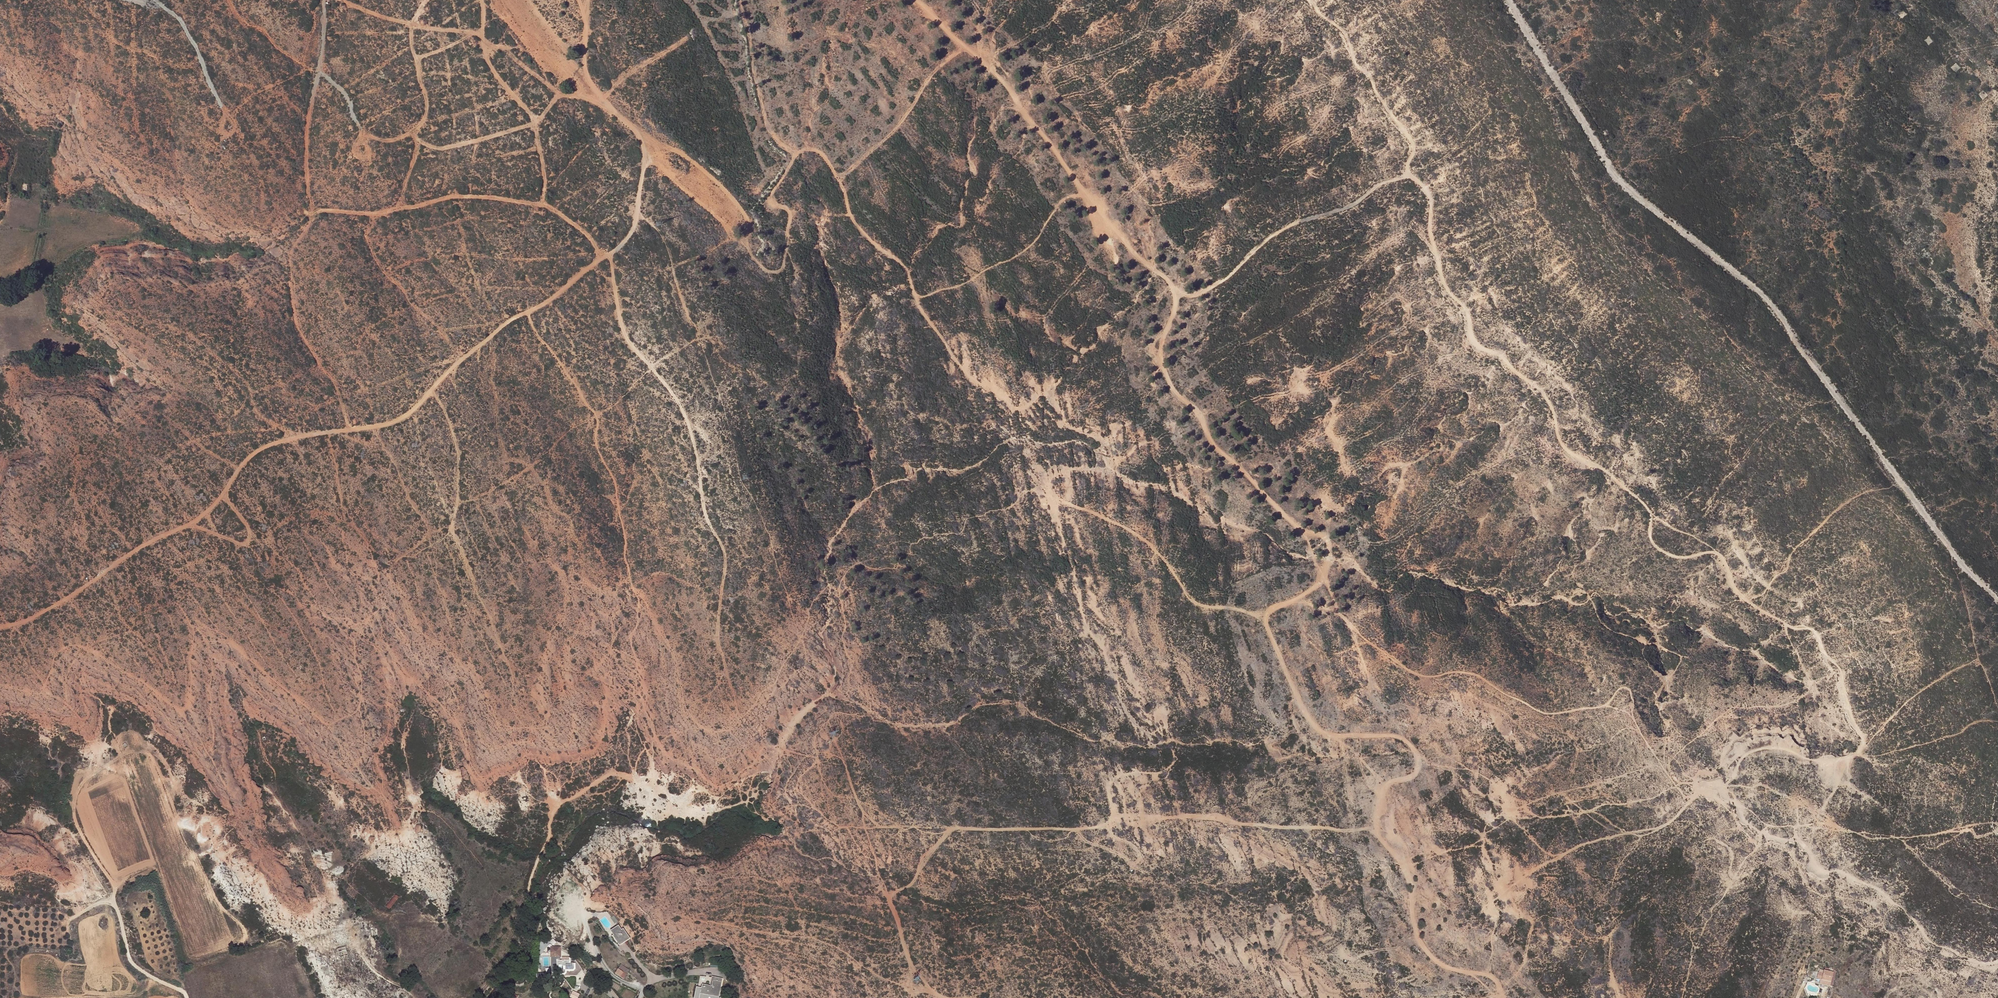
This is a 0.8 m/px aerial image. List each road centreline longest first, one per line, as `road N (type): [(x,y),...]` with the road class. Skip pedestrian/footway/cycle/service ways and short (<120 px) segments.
road 1 (track): [(1407,172),(1430,194),(1438,263),(1466,301),(1473,342),(1504,356),(1548,397),(1557,436),(1641,500),(1653,542),(1676,553),(1713,548),(1733,588),(1789,626),(1815,630),(1840,667),(1862,747),(1841,760),(1774,746),(1755,752),(1733,790),(1758,832),(1799,841),(1820,866),(1873,885),(1938,945),(1984,964),(1997,960)]
road 2 (track): [(591,0),(587,71),(646,150),(634,226),(614,250),(554,299),(502,324),(394,421),(299,434),(253,452),(193,521),(0,629)]
road 3 (track): [(1507,0),(1619,180),(1779,312),(1968,571),(1997,599)]
road 4 (track): [(781,144),(841,164),(856,218),(909,269),(945,345),(1000,400),(1046,391),(1066,419),(1098,431),(1121,454),(1114,466),(1063,471),(1046,494)]
road 5 (track): [(822,756),(844,759),(862,811),(877,827),(1072,828),(1186,817),(1373,828)]
road 6 (track): [(1264,610),(1306,711),(1325,734),(1411,744),(1419,764),(1386,783),(1373,828),(1404,869),(1423,949),(1443,965),(1487,973),(1506,997)]
road 7 (track): [(348,429),(344,394),(301,326),(288,278),(290,252),(314,211),(304,146),(324,42),(322,0)]
road 8 (track): [(1170,288),(1174,307),(1151,346),(1173,391),(1200,414),(1208,440),(1301,531),(1330,542),(1317,585),(1264,610)]
road 9 (track): [(1046,494),(1083,614),(1102,639),(1125,710),(1170,758),(1169,772),(1130,772),(1111,782),(1115,822)]
road 10 (track): [(916,0),(1011,91),(1170,288)]
road 11 (track): [(187,997),(129,959),(115,886),(75,821),(84,784),(145,757)]
road 12 (track): [(476,997),(514,956),(555,805),(615,772),(648,786)]
road 13 (track): [(1170,288),(1187,295),(1205,289),(1257,246),(1407,172)]
road 14 (track): [(1264,610),(1196,601),(1142,537),(1046,494)]
road 15 (track): [(1310,0),(1343,30),(1353,61),(1411,136),(1407,172)]
road 16 (track): [(736,0),(764,117),(781,144)]
road 17 (track): [(157,0),(190,37),(225,116)]

